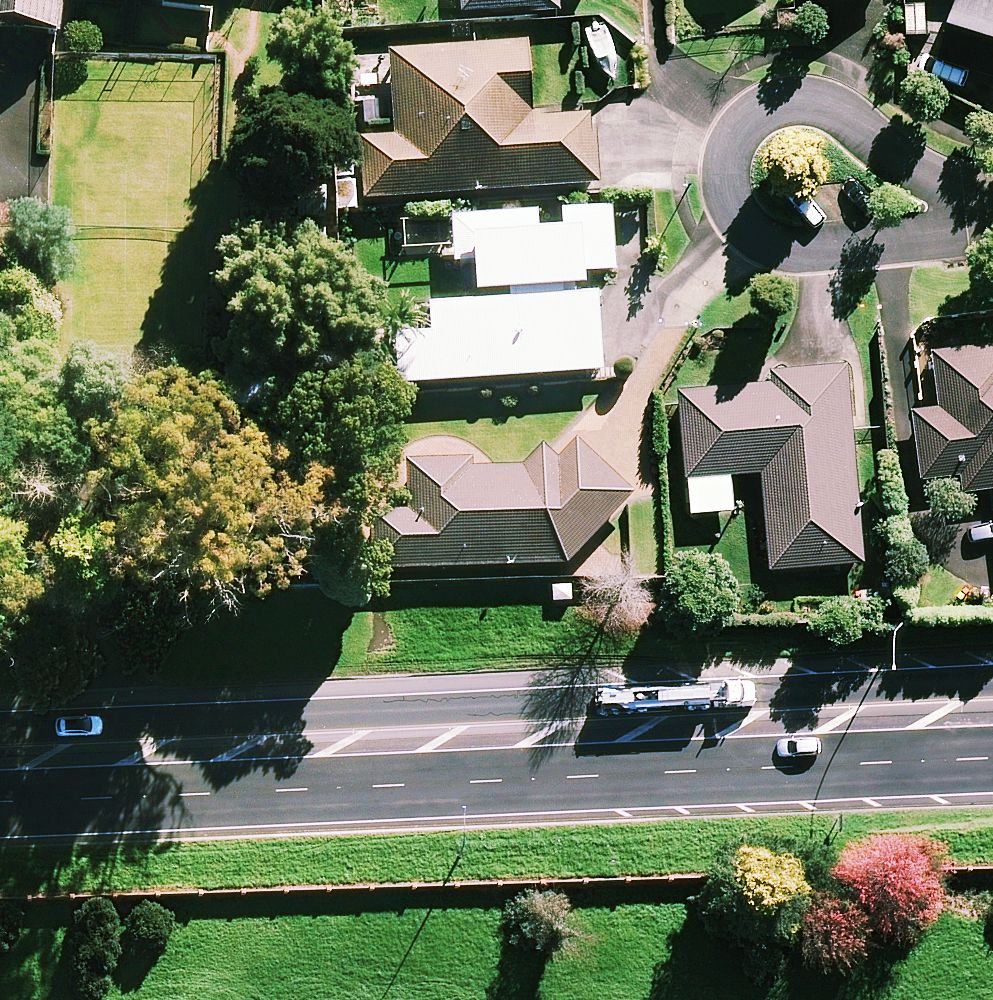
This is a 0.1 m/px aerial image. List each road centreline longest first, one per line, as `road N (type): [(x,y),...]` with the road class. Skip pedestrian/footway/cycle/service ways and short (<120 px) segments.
road 1 (trunk): [(992,766),(174,799),(75,758)]
road 2 (trunk): [(75,758),(180,719),(992,685)]
road 3 (residential): [(992,220),(891,245),(794,247),(754,227),(732,152),(743,126),(761,111),(809,103),(843,115),(934,180)]

